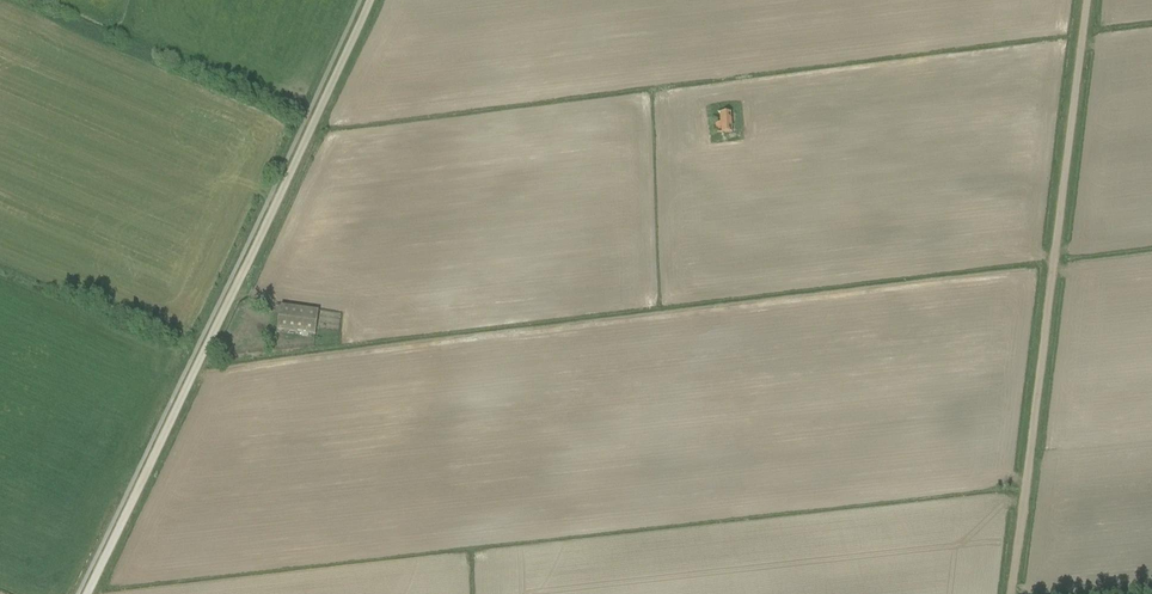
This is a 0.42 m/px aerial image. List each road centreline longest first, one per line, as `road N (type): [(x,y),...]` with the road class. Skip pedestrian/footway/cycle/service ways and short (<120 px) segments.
road 1 (track): [(89,593),(370,0)]
road 2 (track): [(1086,0),(1010,593)]

